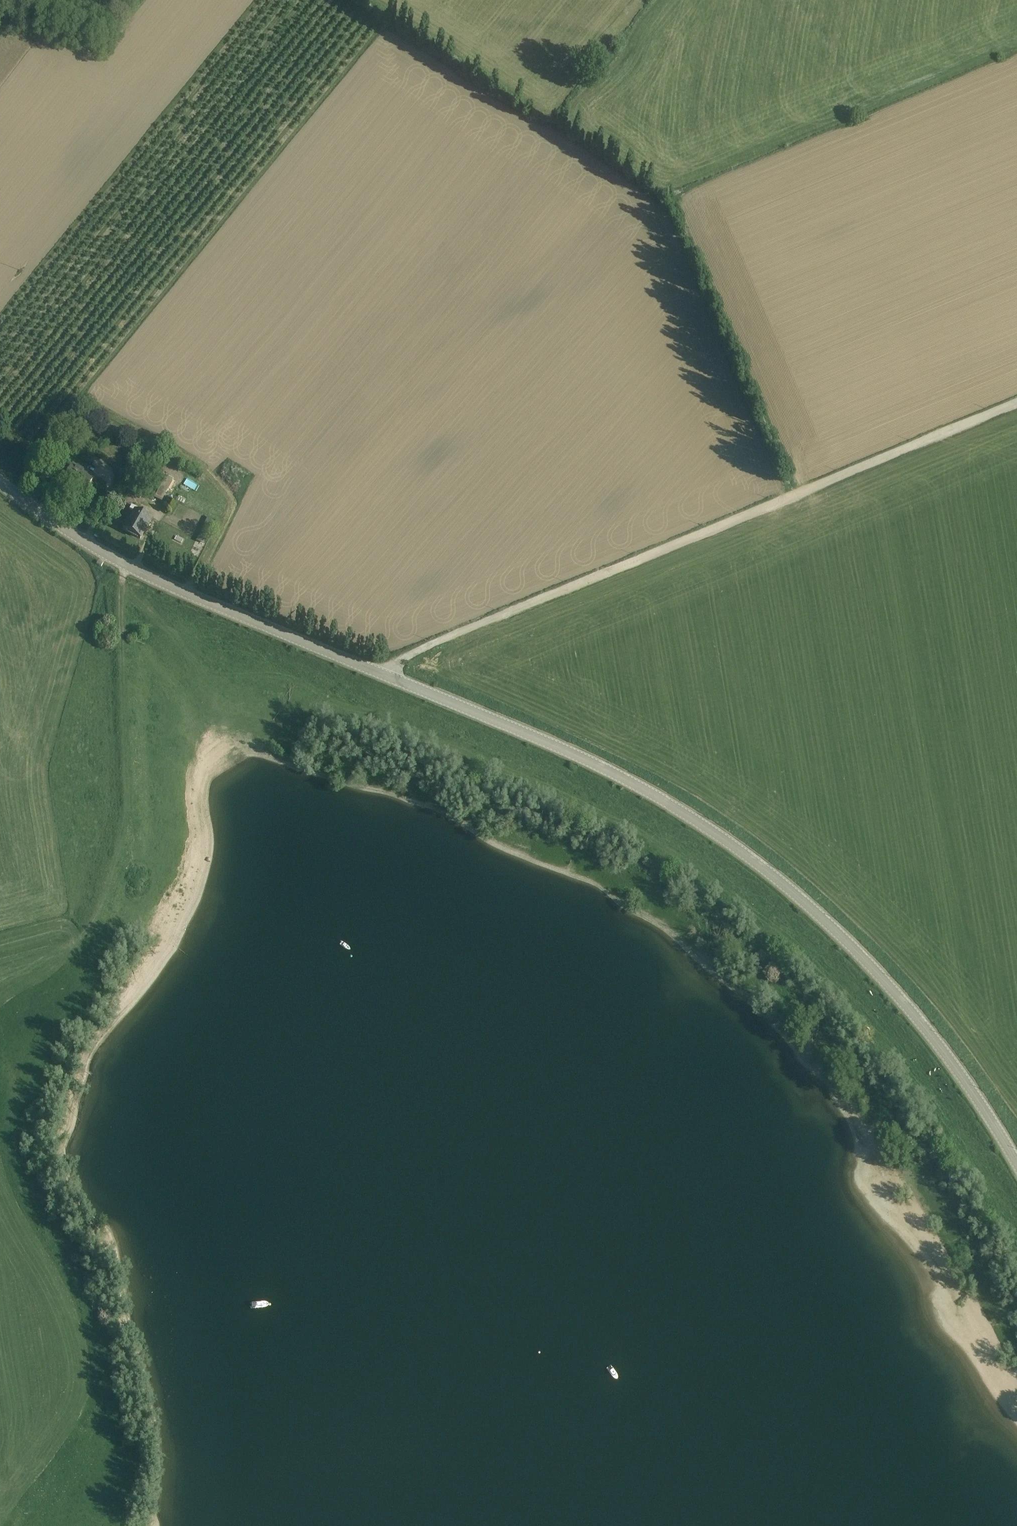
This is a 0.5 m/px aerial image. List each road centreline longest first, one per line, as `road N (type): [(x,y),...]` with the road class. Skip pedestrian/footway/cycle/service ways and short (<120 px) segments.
road 1 (unclassified): [(0,483),(136,572),(575,757),(695,823),(866,964),(943,1053),(1016,1164)]

